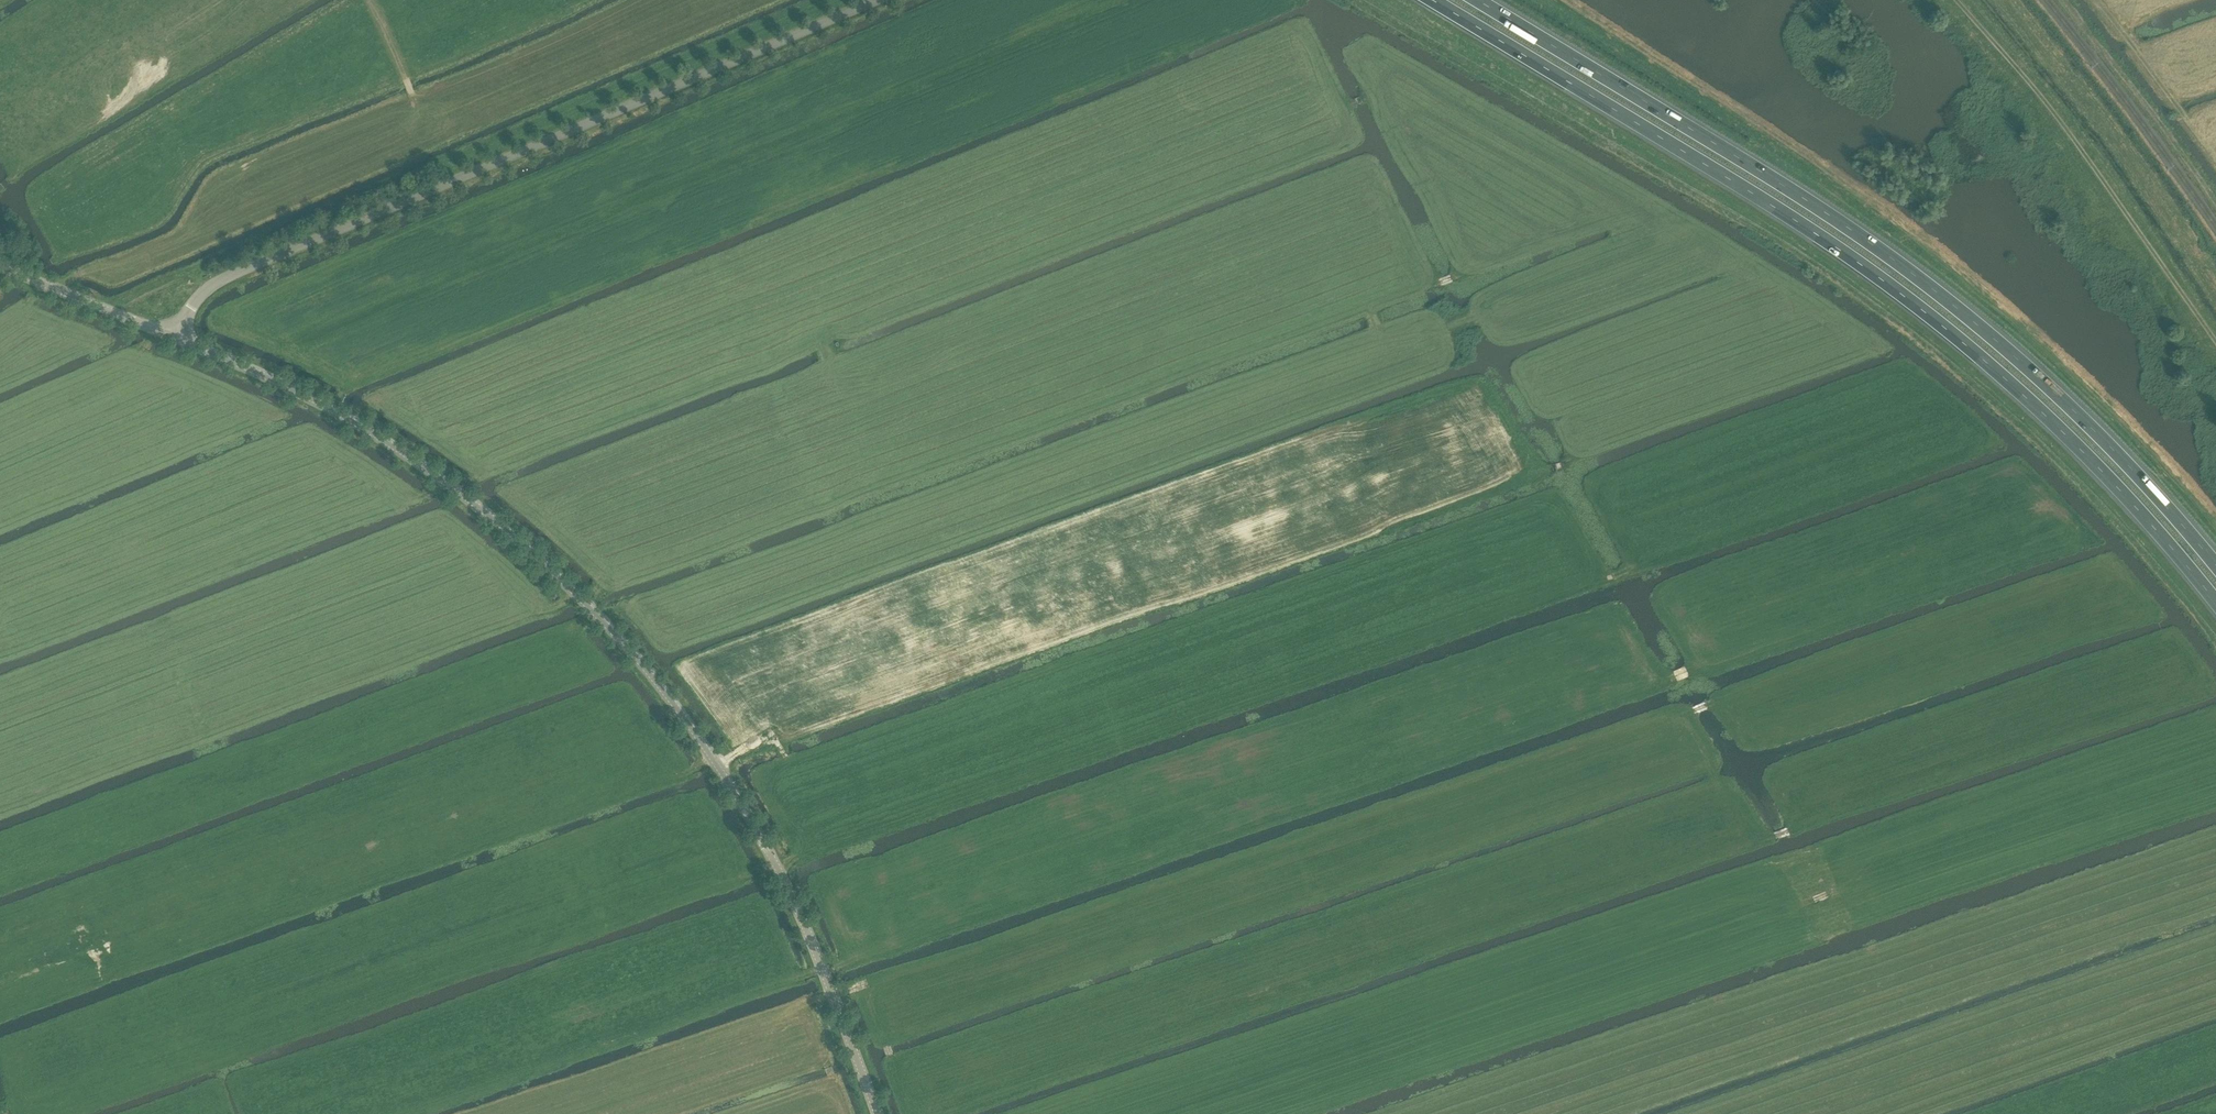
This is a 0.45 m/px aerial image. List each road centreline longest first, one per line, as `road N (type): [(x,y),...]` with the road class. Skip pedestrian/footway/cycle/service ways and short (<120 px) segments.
road 1 (unclassified): [(878,1113),(810,938),(759,835),(628,647),(528,549),(404,454),(300,392),(174,337)]
road 2 (trunk): [(1431,0),(1831,244),(1946,330),(2102,471),(2215,605)]
road 3 (trunk): [(2215,565),(2115,450),(1945,298),(1847,226),(1477,0)]
road 4 (unclassified): [(174,337),(218,280),(881,0)]
road 5 (track): [(2215,340),(2060,117),(1955,0)]
road 6 (unclassified): [(174,337),(0,266)]

